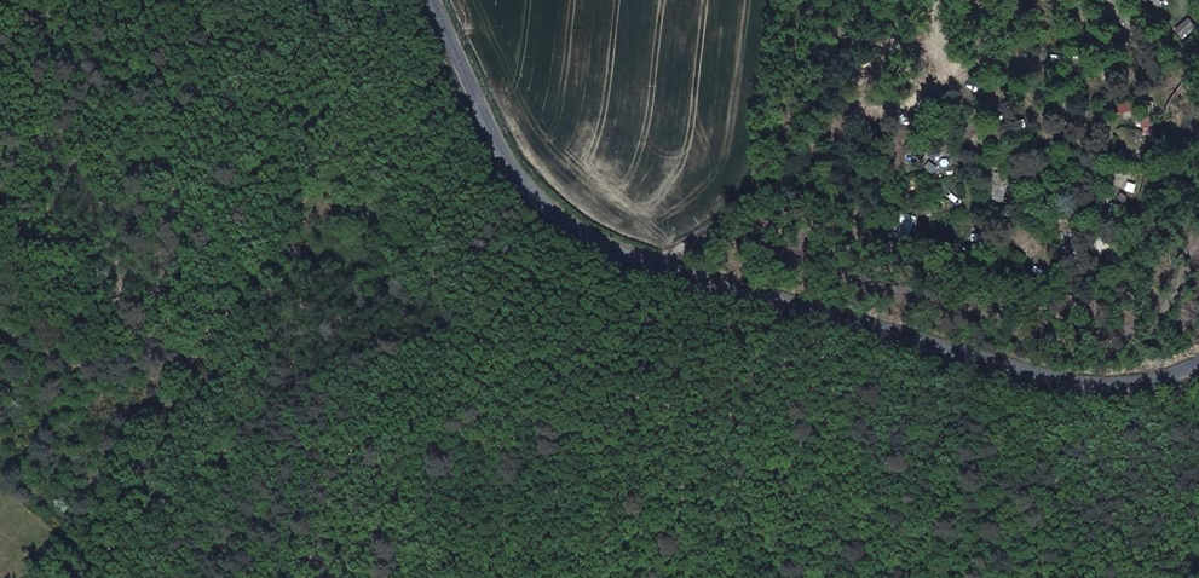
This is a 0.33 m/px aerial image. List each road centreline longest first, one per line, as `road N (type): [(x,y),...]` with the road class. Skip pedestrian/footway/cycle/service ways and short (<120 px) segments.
road 1 (secondary): [(1198,366),(1113,385),(1035,374),(617,253),(568,227),(526,188),(497,144),(427,0)]
road 2 (track): [(617,253),(555,370),(491,458),(384,577)]
road 3 (track): [(652,263),(710,232),(753,195),(765,154),(781,0)]

